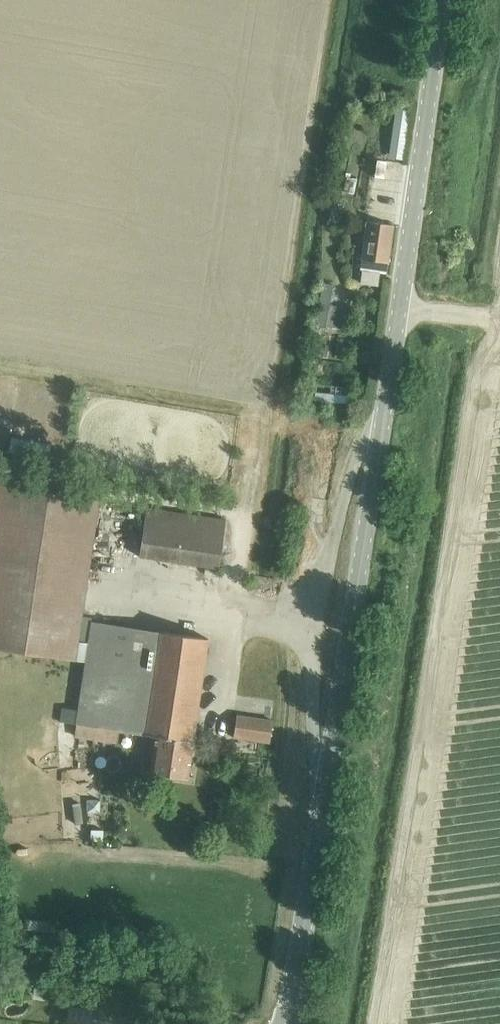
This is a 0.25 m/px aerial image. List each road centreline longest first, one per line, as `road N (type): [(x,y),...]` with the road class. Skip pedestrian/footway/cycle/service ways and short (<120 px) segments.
road 1 (tertiary): [(281,1023),(320,829),(442,0)]

